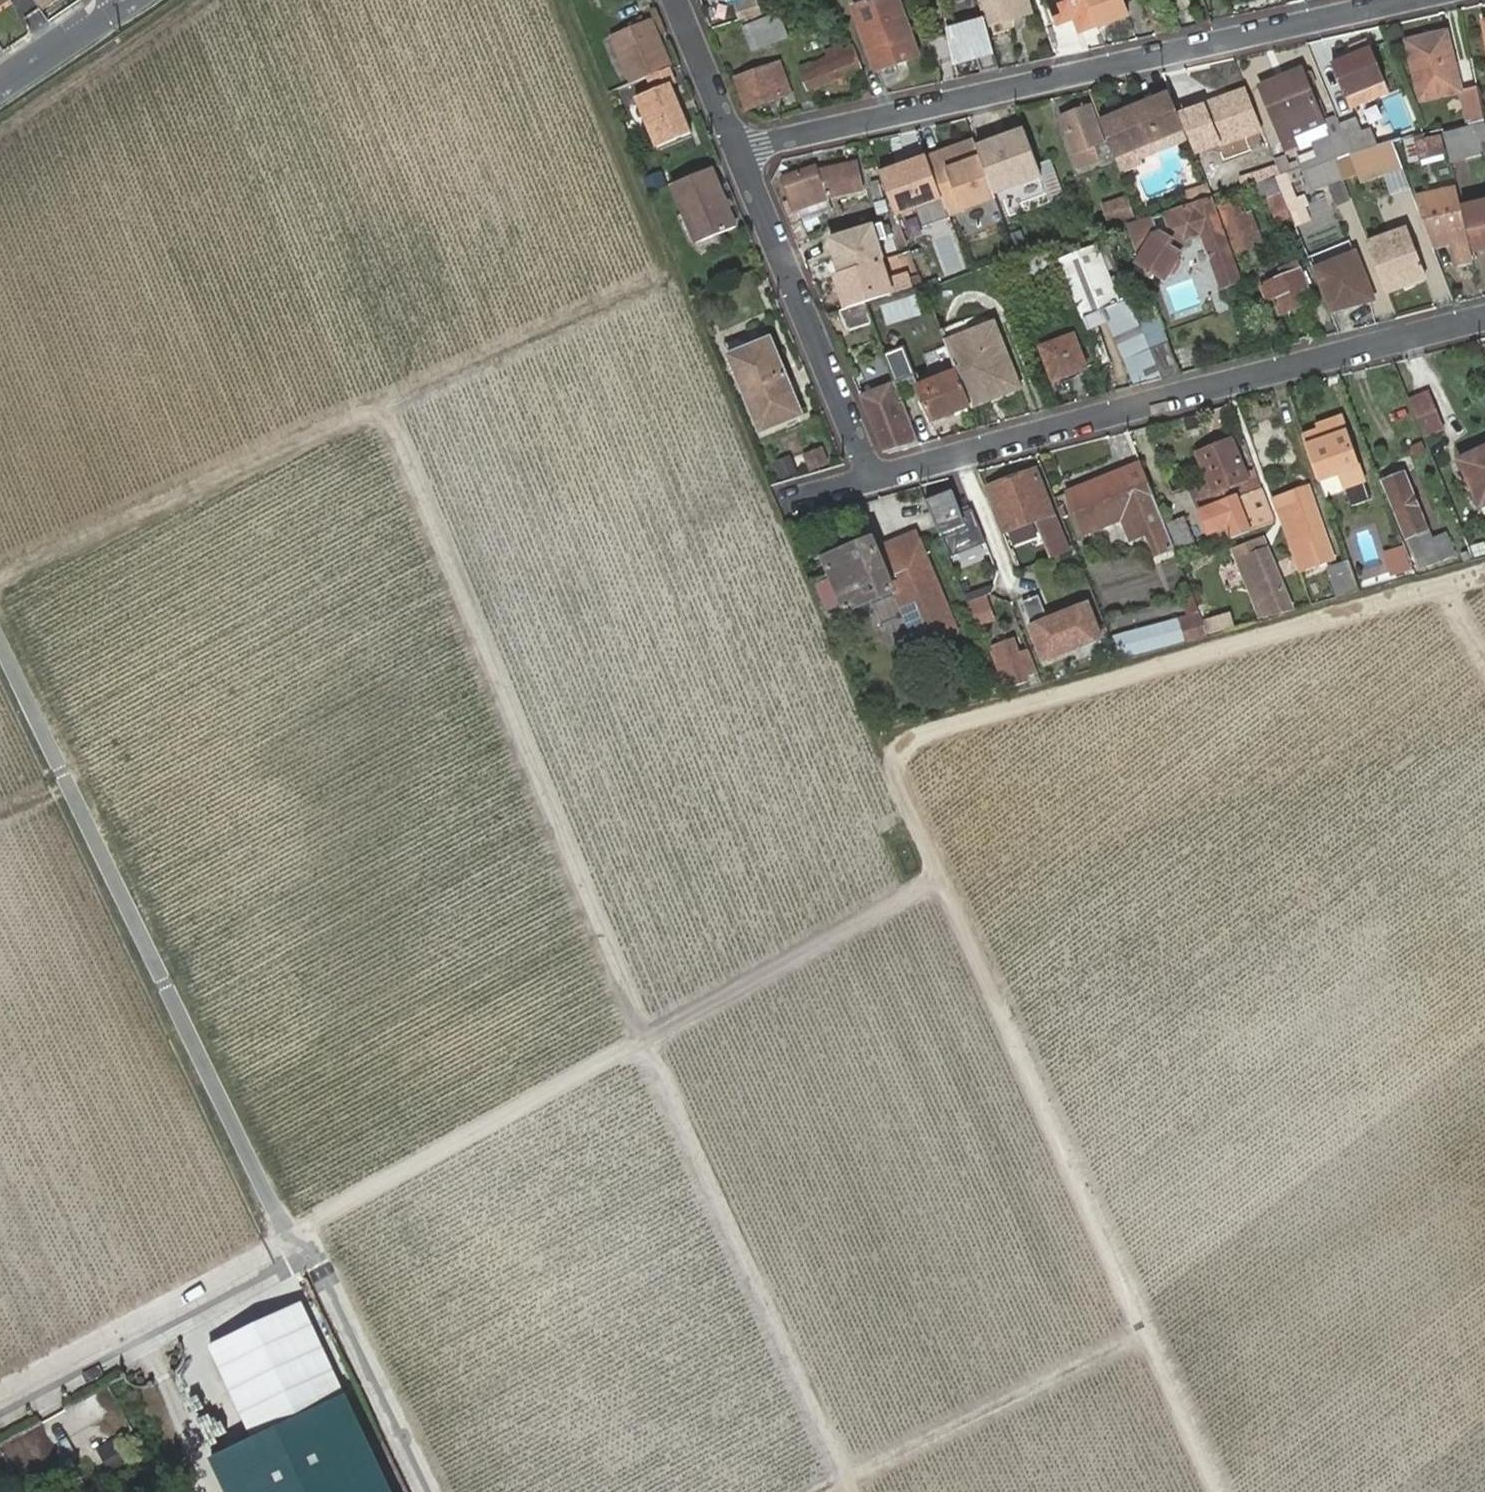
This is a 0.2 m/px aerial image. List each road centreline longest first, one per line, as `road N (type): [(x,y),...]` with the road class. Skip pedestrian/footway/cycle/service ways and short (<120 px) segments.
road 1 (track): [(1484,573),(896,743),(890,760),(940,884),(644,1043),(382,406),(668,278),(559,0)]
road 2 (residential): [(739,150),(873,475),(1484,321)]
road 3 (track): [(309,1223),(644,1043),(849,1491)]
road 4 (track): [(0,572),(382,406),(212,0)]
road 5 (residential): [(1414,0),(739,150)]
road 6 (track): [(940,884),(1218,1491)]
road 7 (track): [(0,817),(72,785),(292,1247),(309,1223)]
road 8 (track): [(819,1491),(1144,1333)]
road 9 (track): [(204,0),(0,135)]
road 10 (track): [(327,1491),(267,1365),(172,1395)]
road 11 (track): [(143,1329),(217,1491)]
road 12 (track): [(72,785),(0,630)]
road 13 (residential): [(677,0),(739,150)]
road 14 (tertiary): [(0,87),(126,3)]

